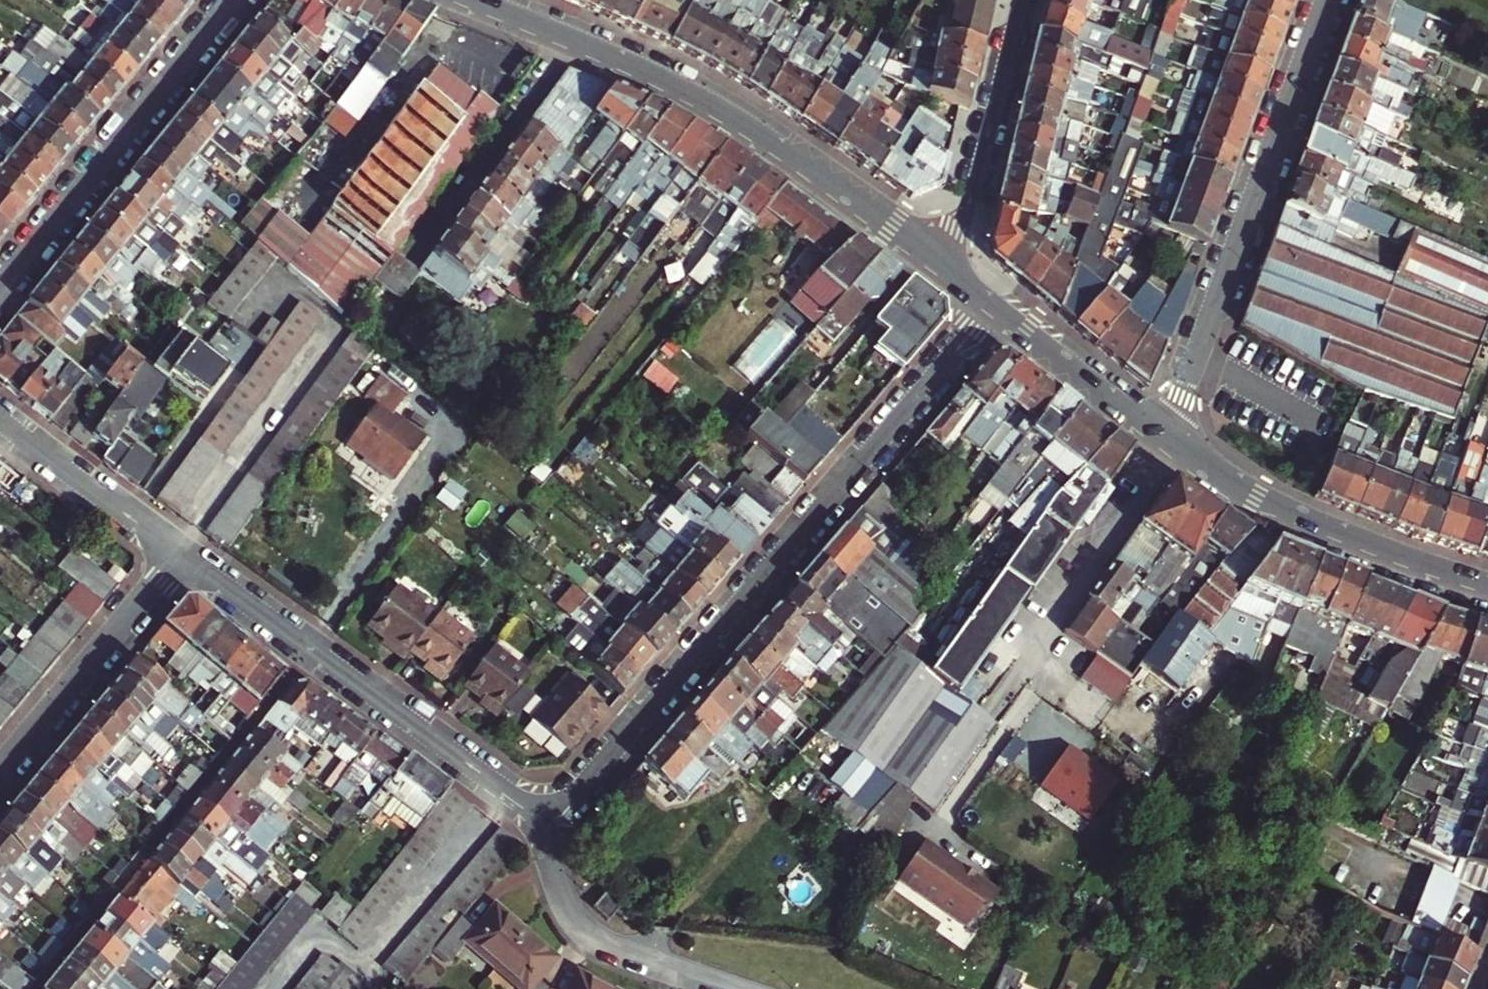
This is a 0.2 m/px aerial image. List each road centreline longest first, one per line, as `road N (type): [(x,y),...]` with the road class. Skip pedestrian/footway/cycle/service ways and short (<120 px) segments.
road 1 (residential): [(1001,307),(575,790),(545,806)]
road 2 (residential): [(1166,439),(1328,0)]
road 3 (residential): [(545,806),(521,798),(181,552)]
road 4 (secondary): [(574,37),(753,129),(951,268)]
road 5 (residential): [(230,0),(0,289)]
road 6 (secondary): [(1166,439),(1282,516),(1487,592)]
road 7 (residential): [(545,806),(556,884),(580,922),(740,988)]
road 8 (residential): [(0,774),(181,552)]
road 9 (residential): [(951,268),(1017,0)]
road 10 (residential): [(414,254),(574,37)]
road 11 (residential): [(181,552),(0,415)]
road 12 (secondary): [(1001,307),(1166,439)]

